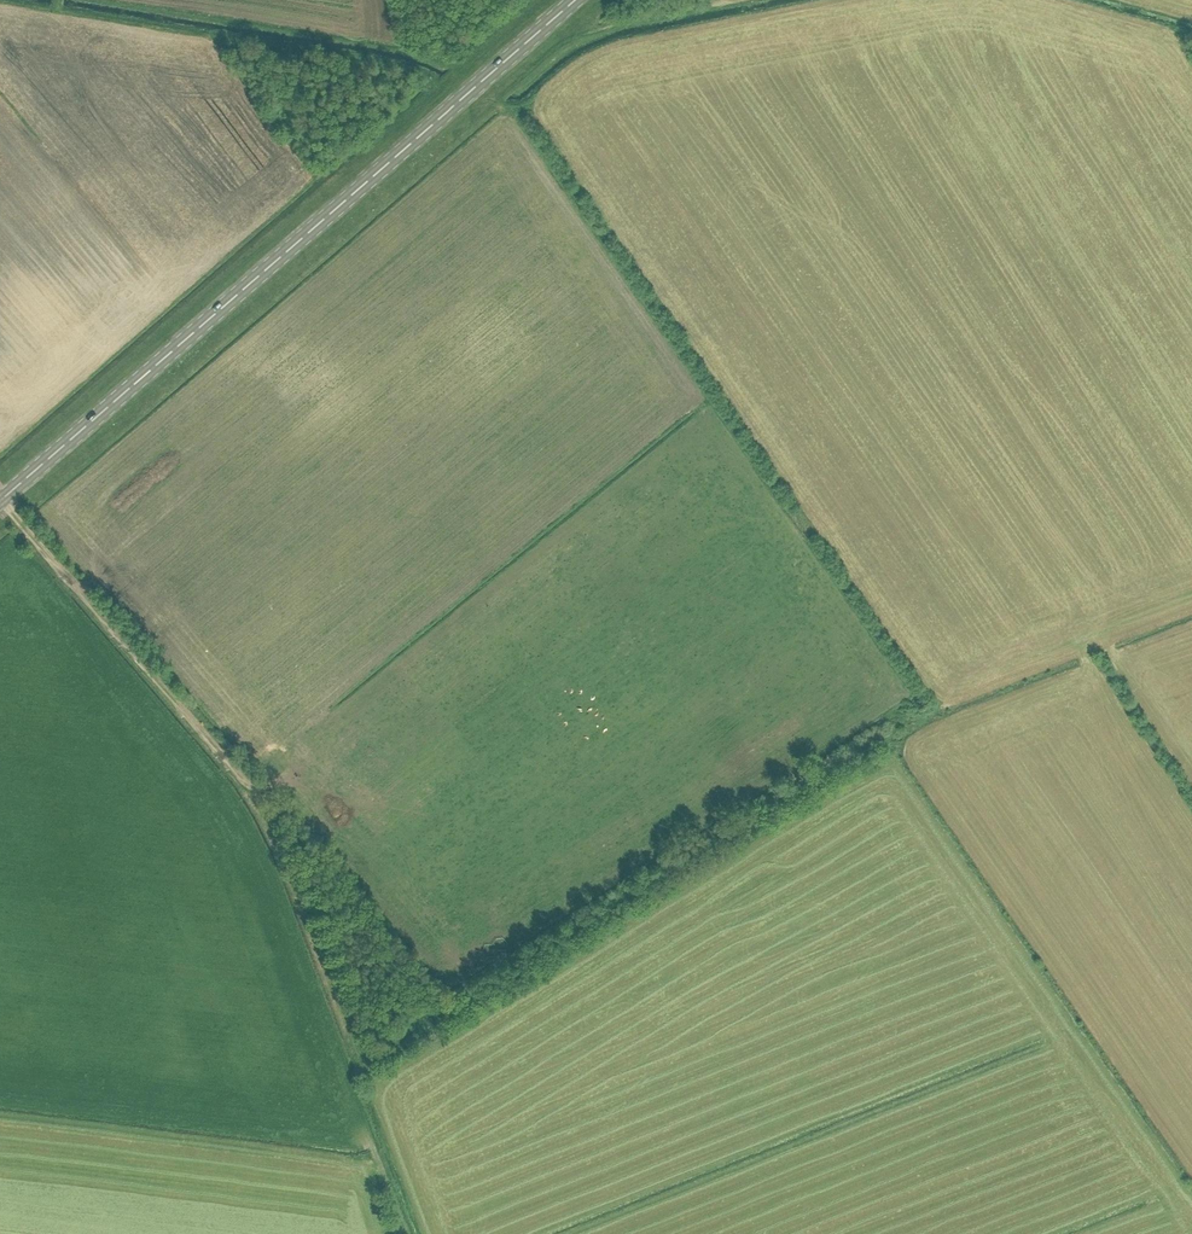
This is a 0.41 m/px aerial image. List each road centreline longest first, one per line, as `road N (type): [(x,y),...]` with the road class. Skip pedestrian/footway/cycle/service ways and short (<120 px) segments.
road 1 (track): [(1191,607),(918,710),(368,1060),(246,783),(17,518)]
road 2 (primary): [(1,500),(568,0)]
road 3 (track): [(0,3),(337,54),(427,79)]

